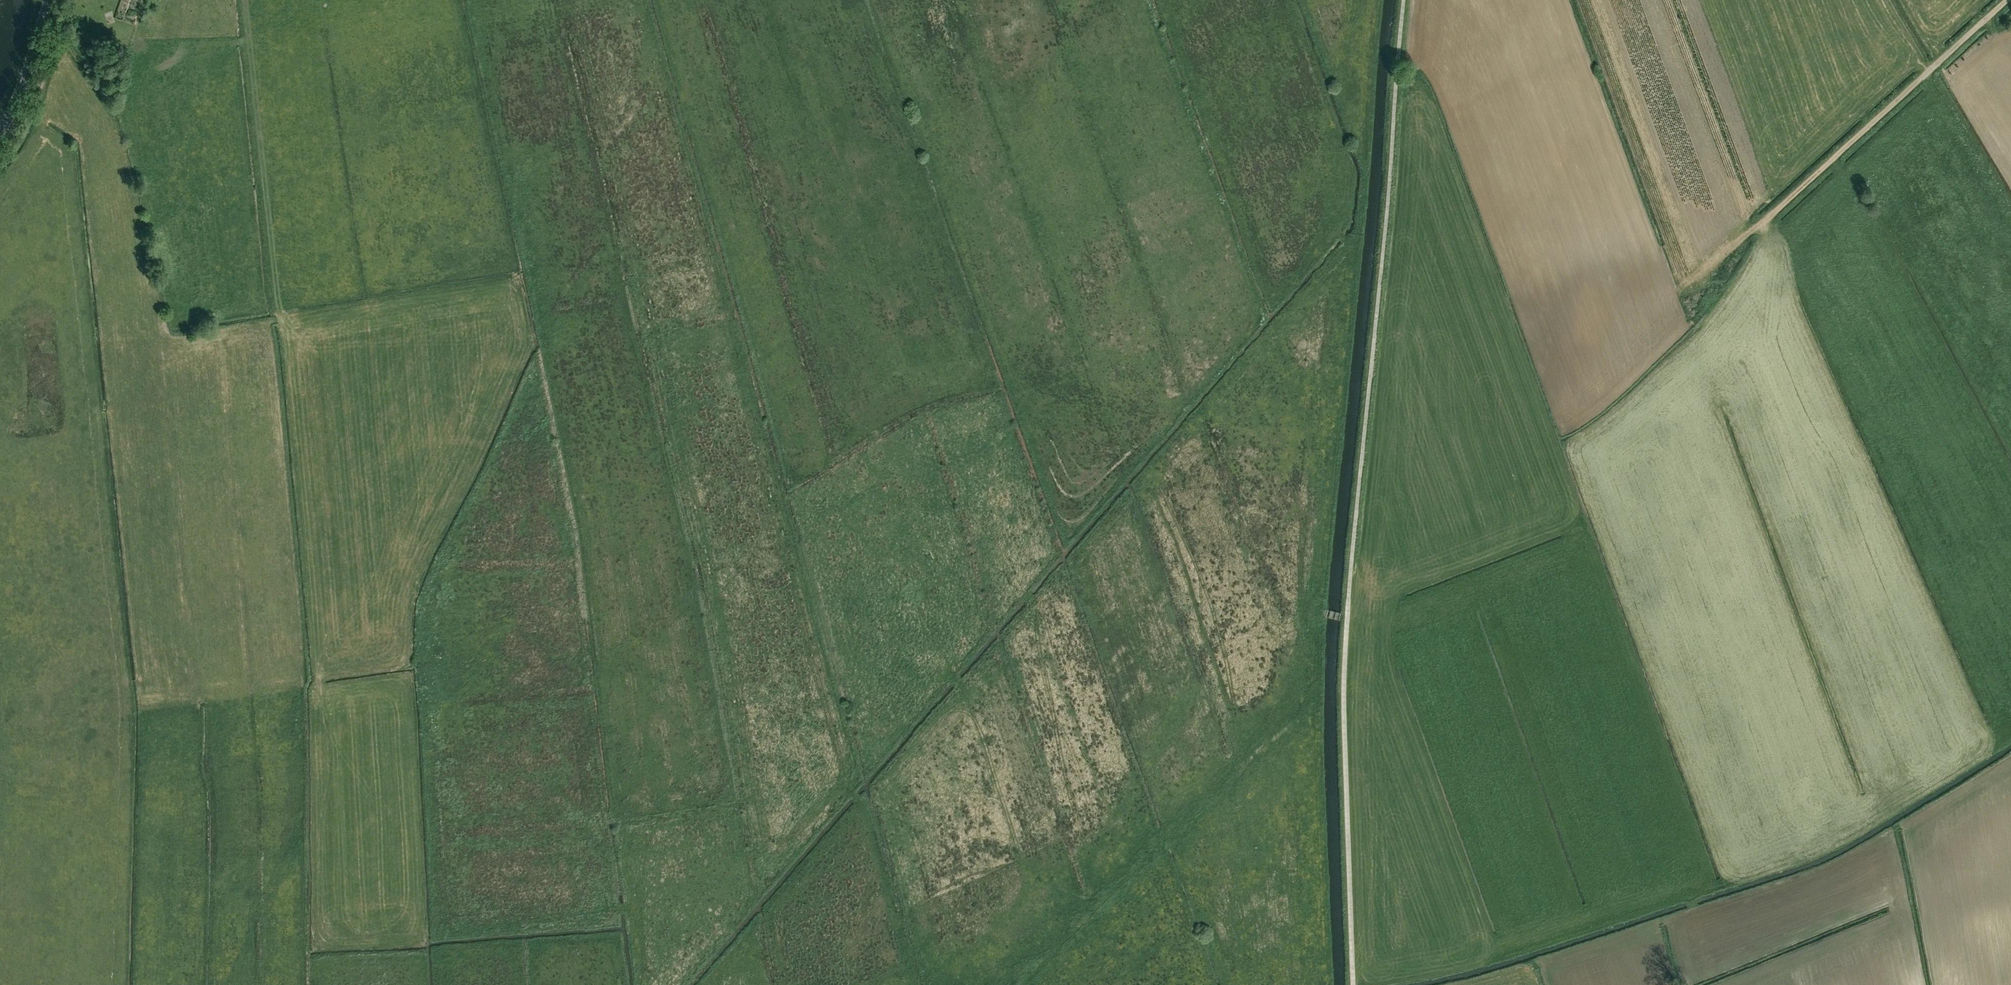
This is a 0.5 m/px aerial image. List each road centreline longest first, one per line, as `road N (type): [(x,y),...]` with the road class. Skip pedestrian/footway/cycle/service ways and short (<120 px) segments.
road 1 (track): [(1690,284),(2003,0)]
road 2 (tertiary): [(0,131),(49,0)]

